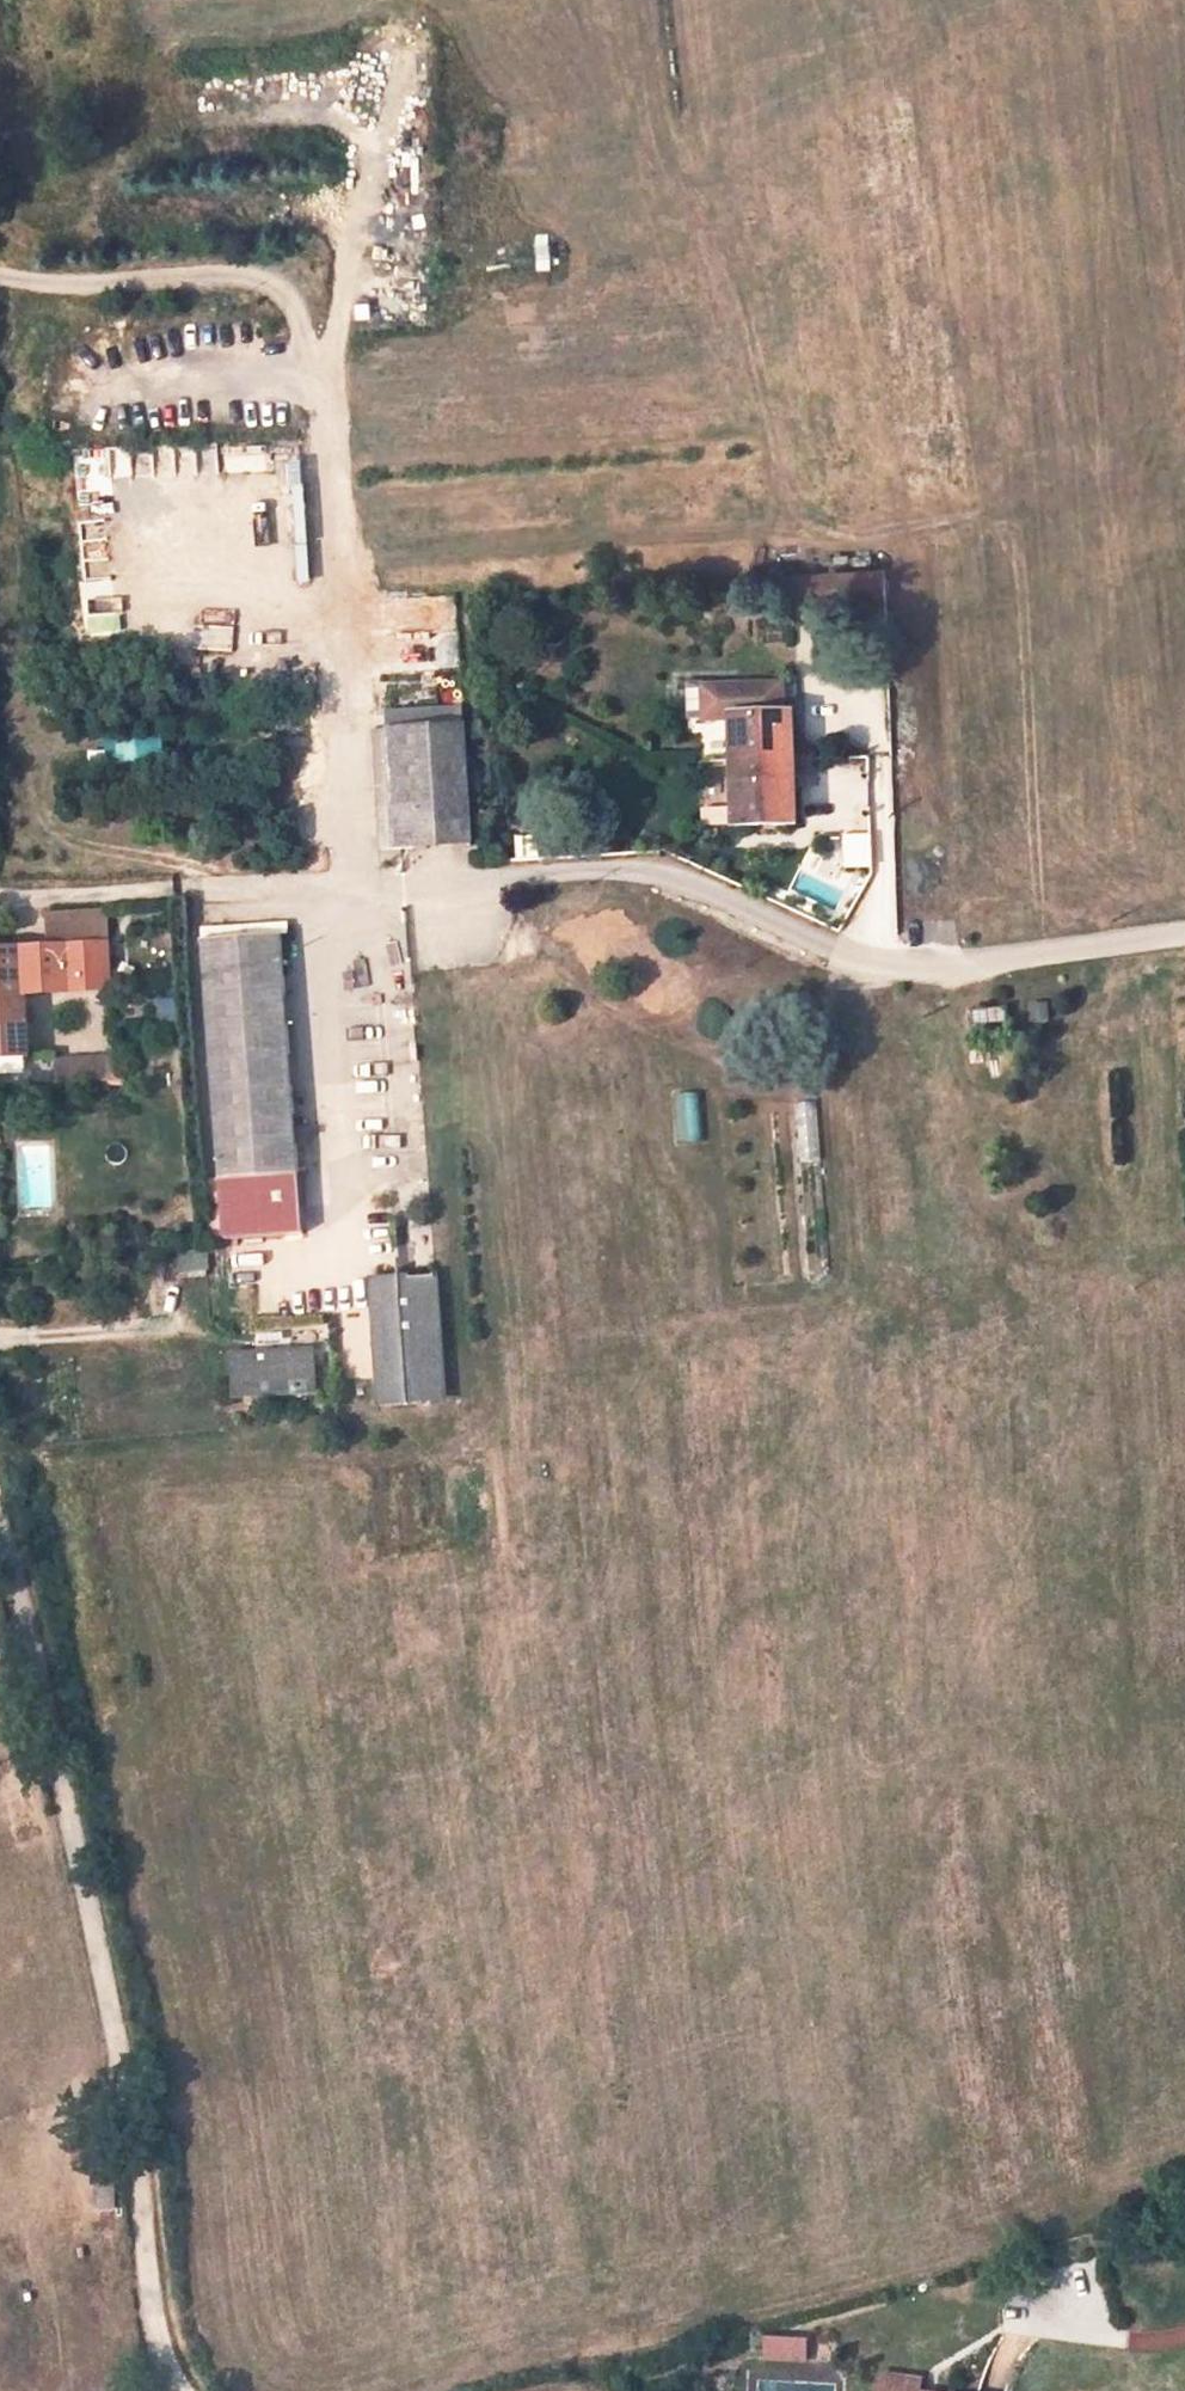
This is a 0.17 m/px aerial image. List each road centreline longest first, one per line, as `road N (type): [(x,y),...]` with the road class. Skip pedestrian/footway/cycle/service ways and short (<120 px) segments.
road 1 (track): [(1040,951),(1019,541),(1006,521),(980,514),(851,538),(804,532),(791,513),(733,257),(677,172),(663,134),(645,0)]
road 2 (track): [(0,1535),(131,2105),(164,2373),(182,2390)]

